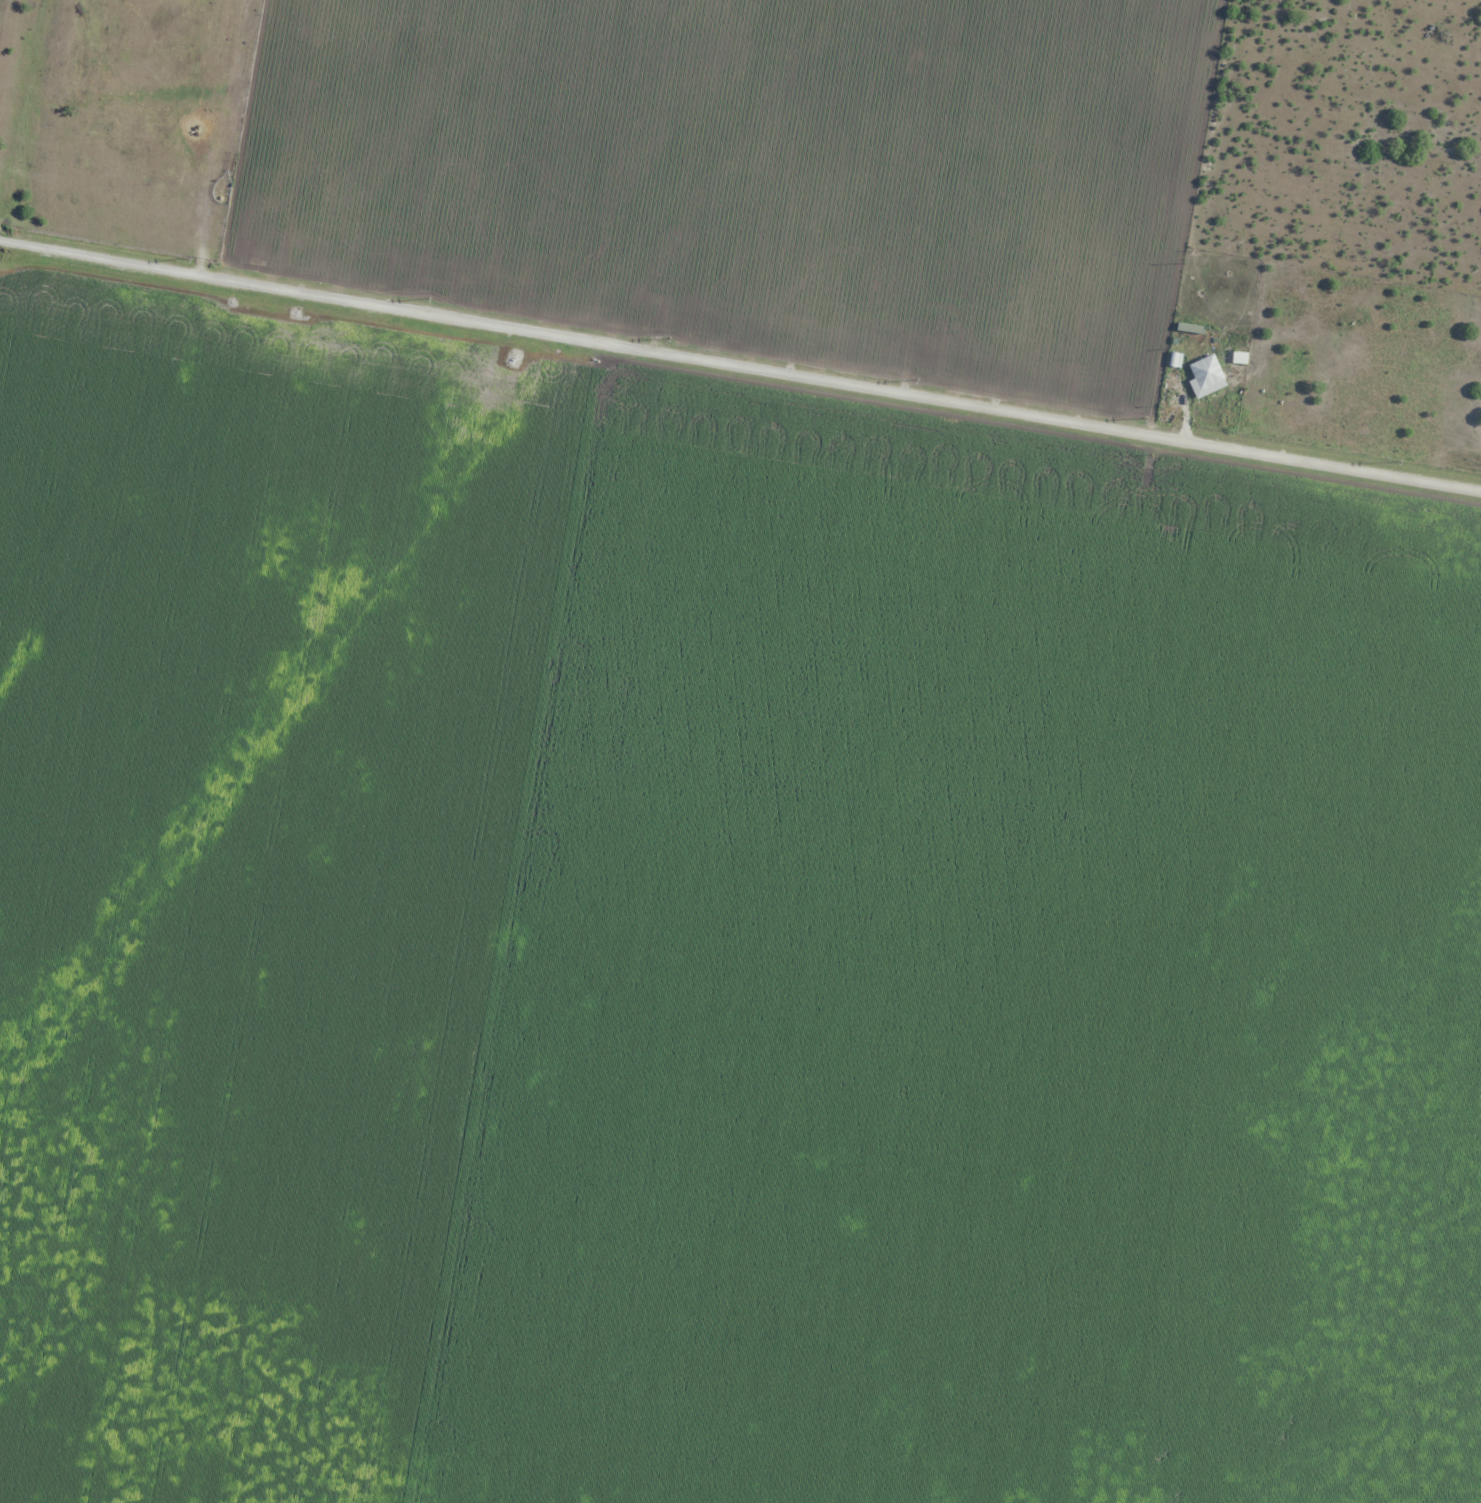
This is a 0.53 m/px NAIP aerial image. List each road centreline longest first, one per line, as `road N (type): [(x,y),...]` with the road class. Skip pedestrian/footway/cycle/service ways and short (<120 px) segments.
road 1 (residential): [(1480,505),(0,250)]

